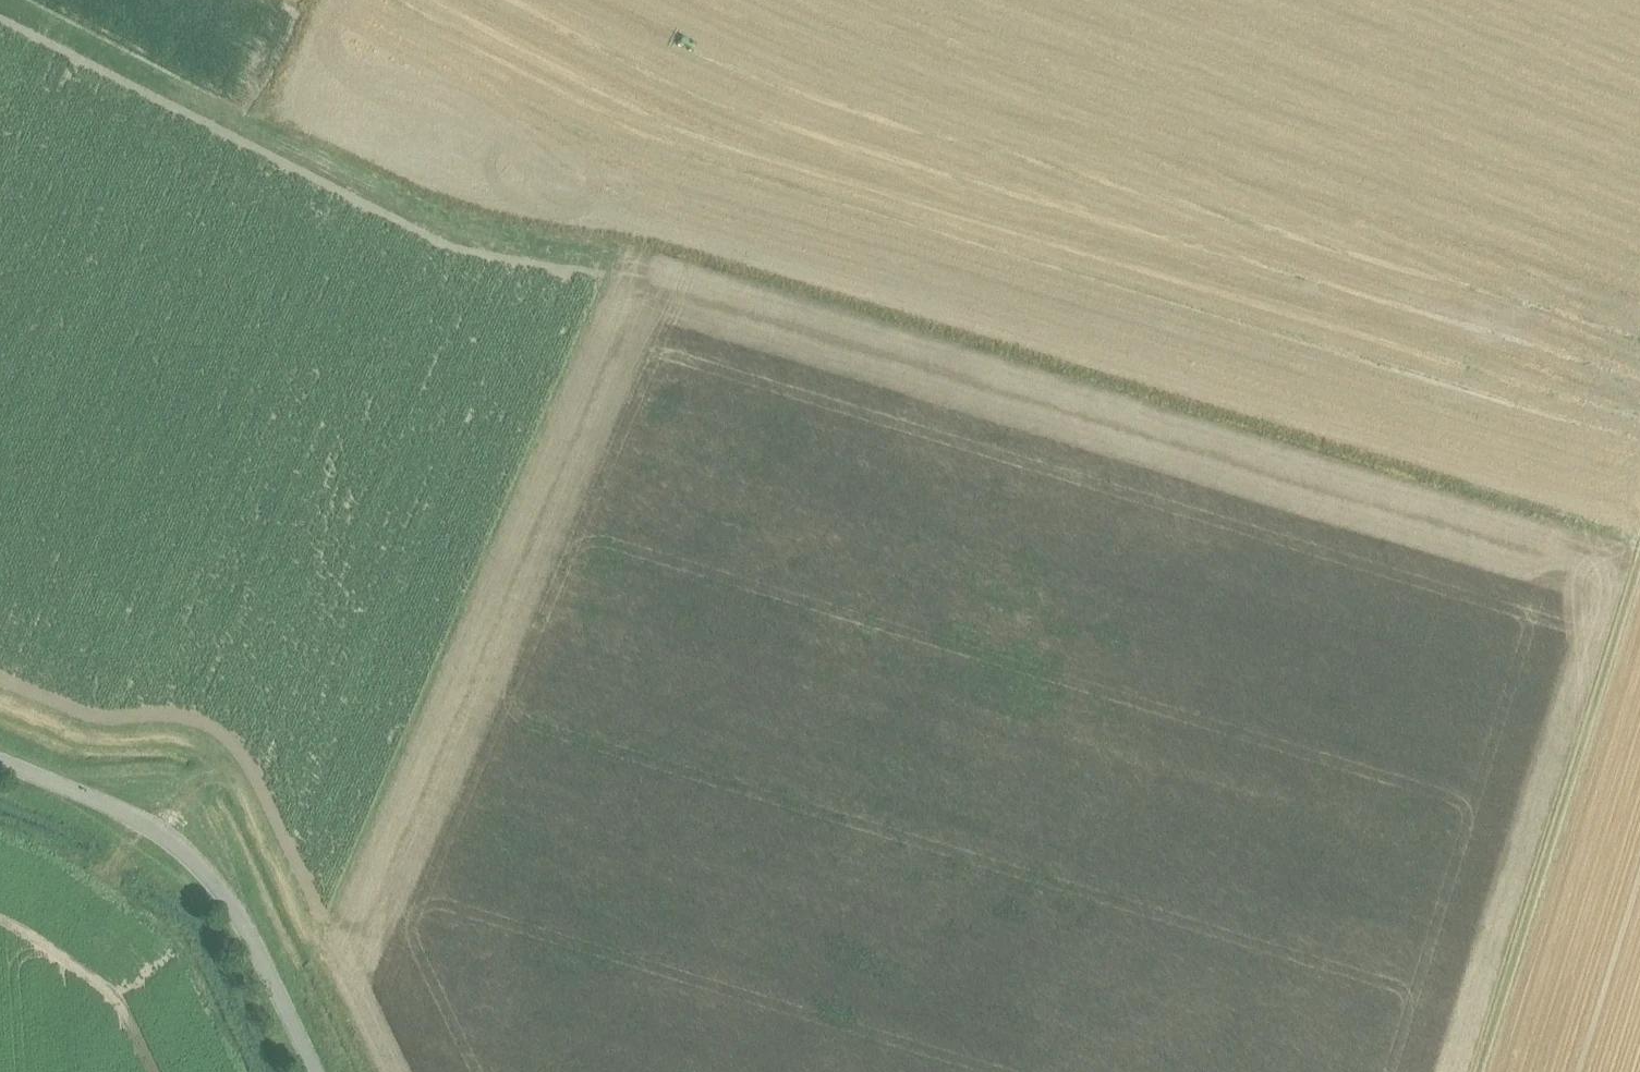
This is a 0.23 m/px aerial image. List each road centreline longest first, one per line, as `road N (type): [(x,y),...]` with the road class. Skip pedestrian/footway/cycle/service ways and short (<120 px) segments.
road 1 (track): [(1481,1071),(1639,547)]
road 2 (unclassified): [(313,1071),(223,898),(181,850),(0,767)]

